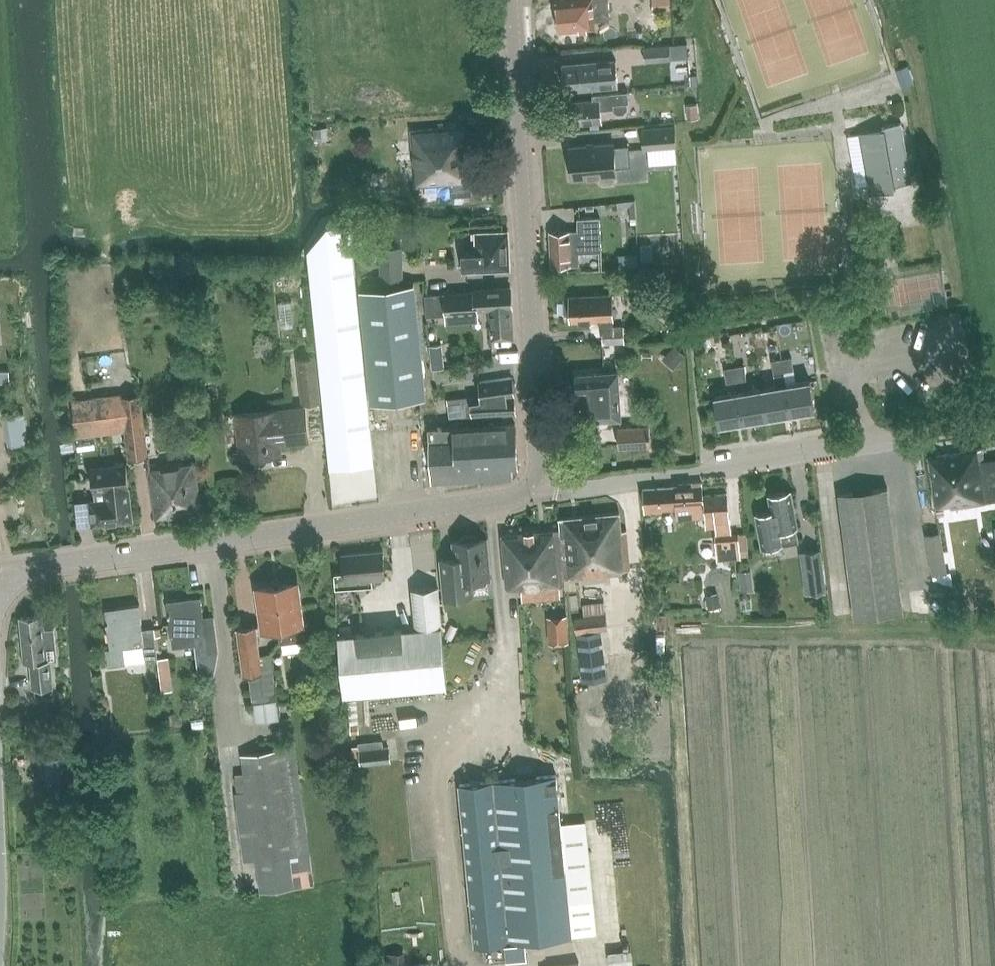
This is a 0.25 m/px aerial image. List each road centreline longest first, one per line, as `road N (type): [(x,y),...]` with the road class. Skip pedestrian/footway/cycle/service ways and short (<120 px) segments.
road 1 (tertiary): [(0,592),(52,564),(511,498),(531,487)]
road 2 (tertiary): [(531,487),(540,463),(511,0)]
road 3 (unclassified): [(531,487),(565,491),(994,426)]

